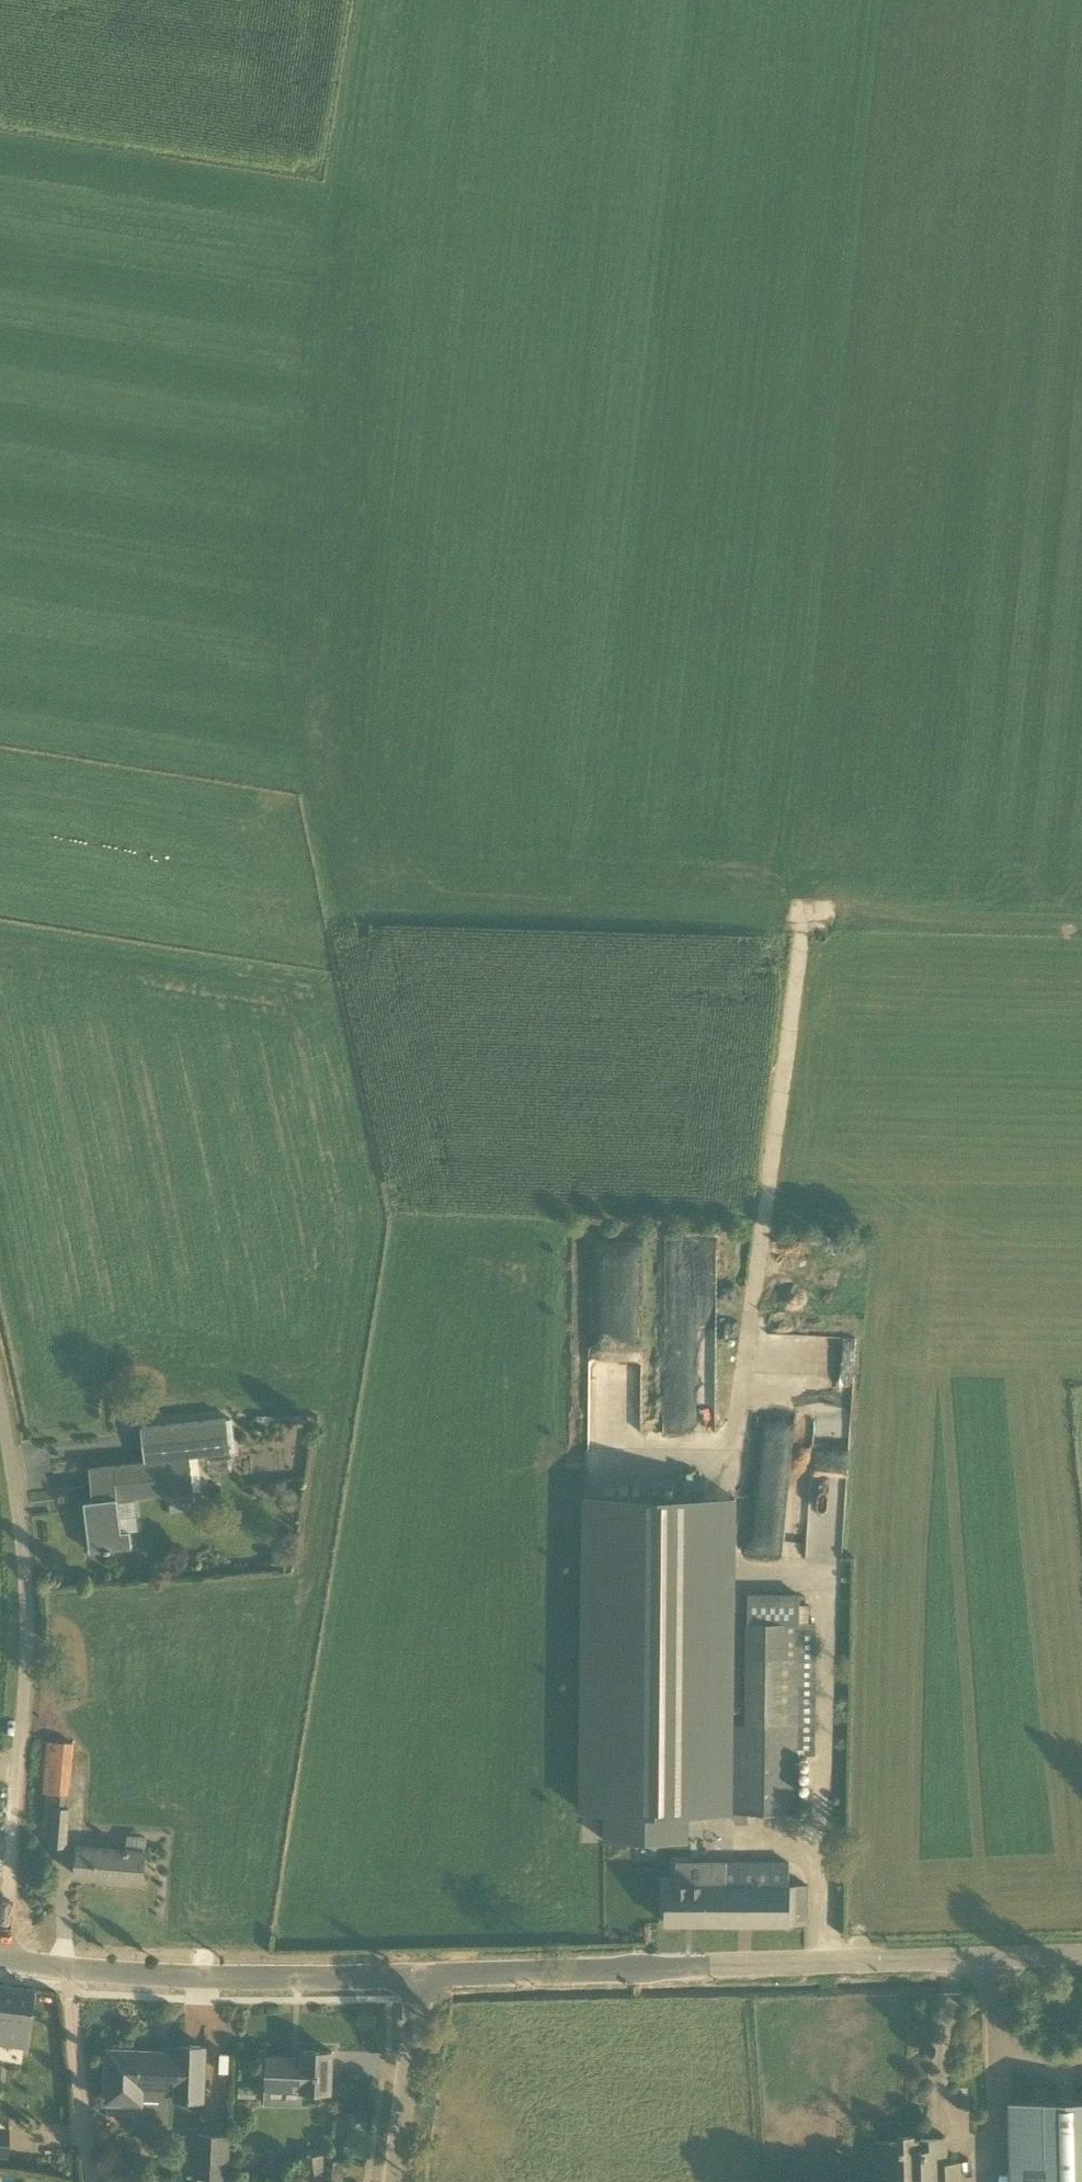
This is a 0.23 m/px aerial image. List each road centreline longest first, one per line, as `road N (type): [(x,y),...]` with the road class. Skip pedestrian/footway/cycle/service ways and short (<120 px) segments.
road 1 (tertiary): [(419,1975),(1081,1955)]
road 2 (residential): [(6,1965),(27,1636),(22,1542),(0,1407)]
road 3 (tertiary): [(419,1975),(310,1983),(64,1963)]
road 4 (residential): [(93,2181),(64,1963)]
road 5 (tertiary): [(395,2181),(419,1975)]

